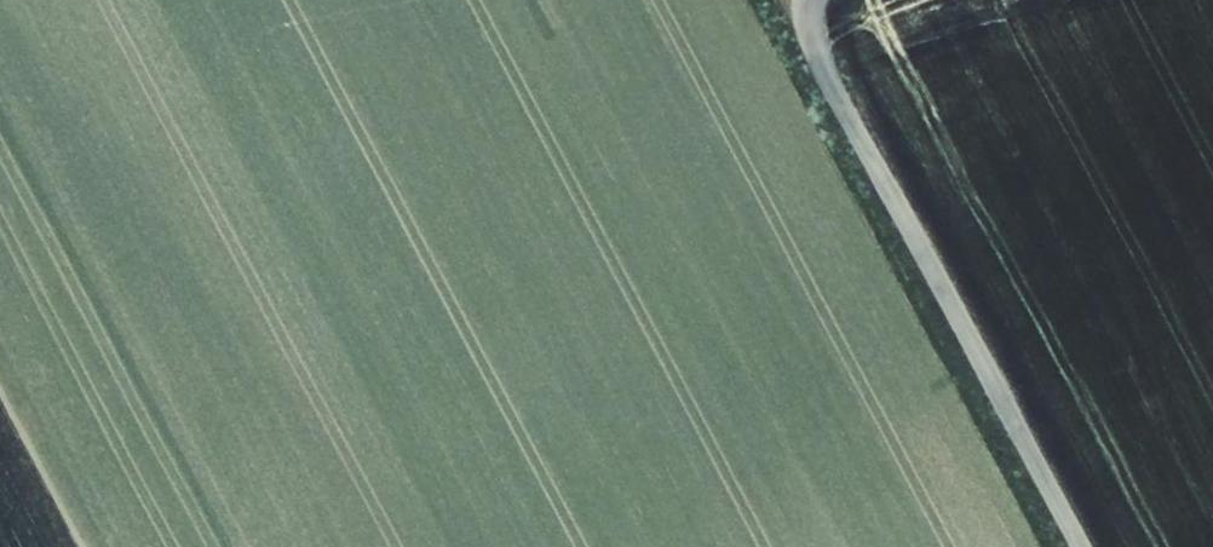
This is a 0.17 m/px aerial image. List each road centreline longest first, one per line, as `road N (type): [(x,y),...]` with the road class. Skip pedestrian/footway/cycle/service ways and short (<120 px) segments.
road 1 (track): [(810,0),(826,60),(1080,546)]

